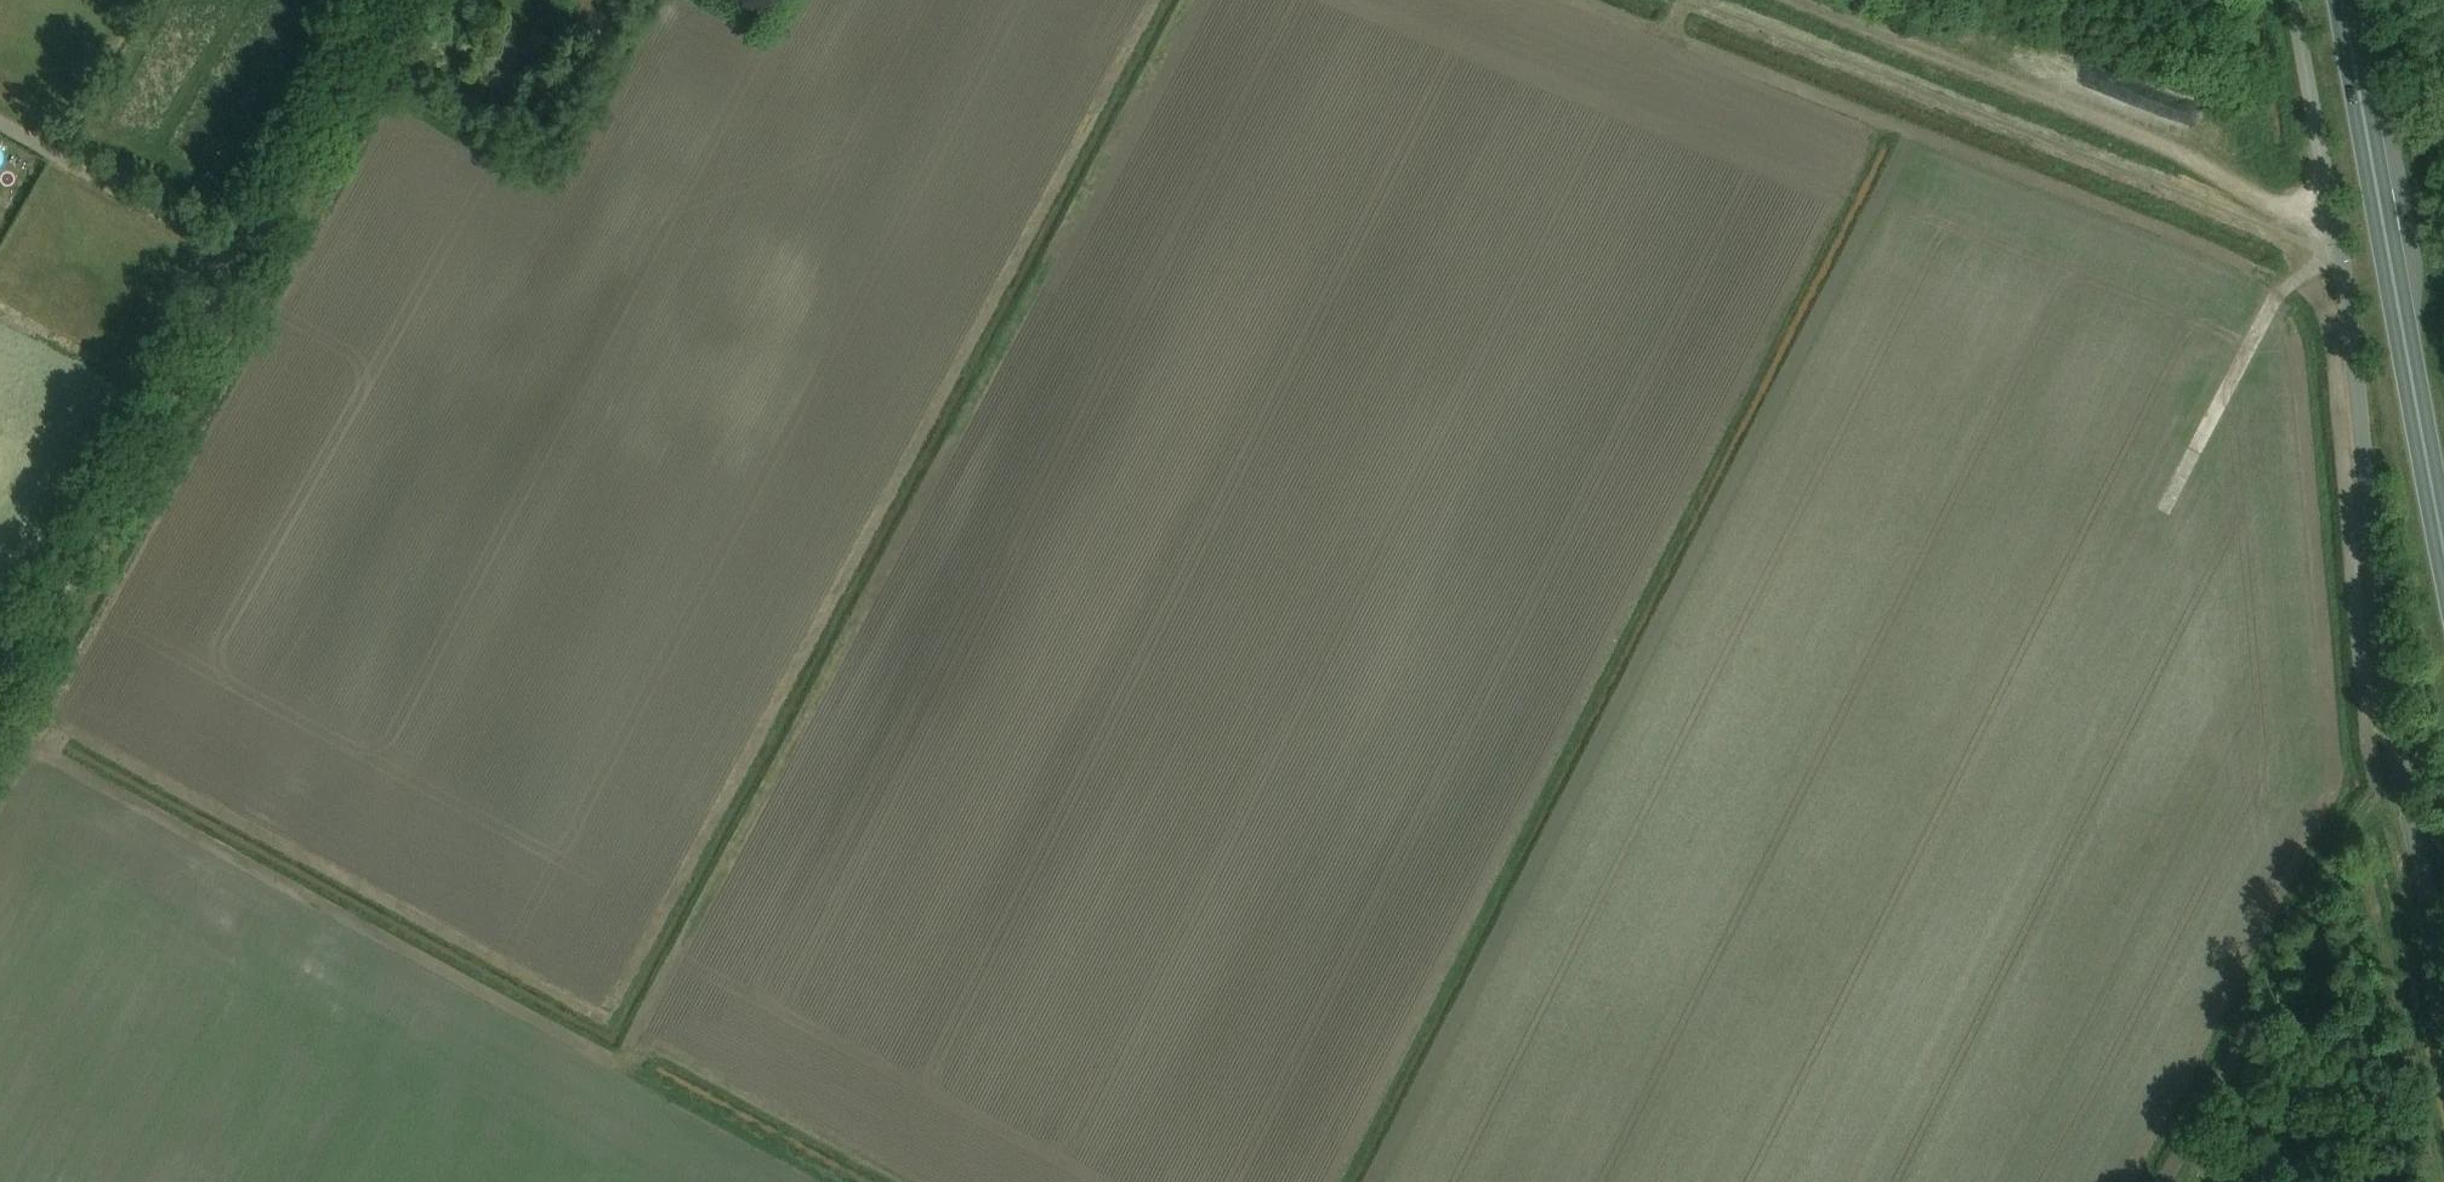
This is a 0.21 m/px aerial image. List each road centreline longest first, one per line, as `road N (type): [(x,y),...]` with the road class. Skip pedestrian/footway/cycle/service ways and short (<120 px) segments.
road 1 (unclassified): [(2443,953),(2390,724),(2354,326),(2295,0)]
road 2 (unclassified): [(0,662),(382,0)]
road 3 (trunk): [(2443,548),(2343,0)]

